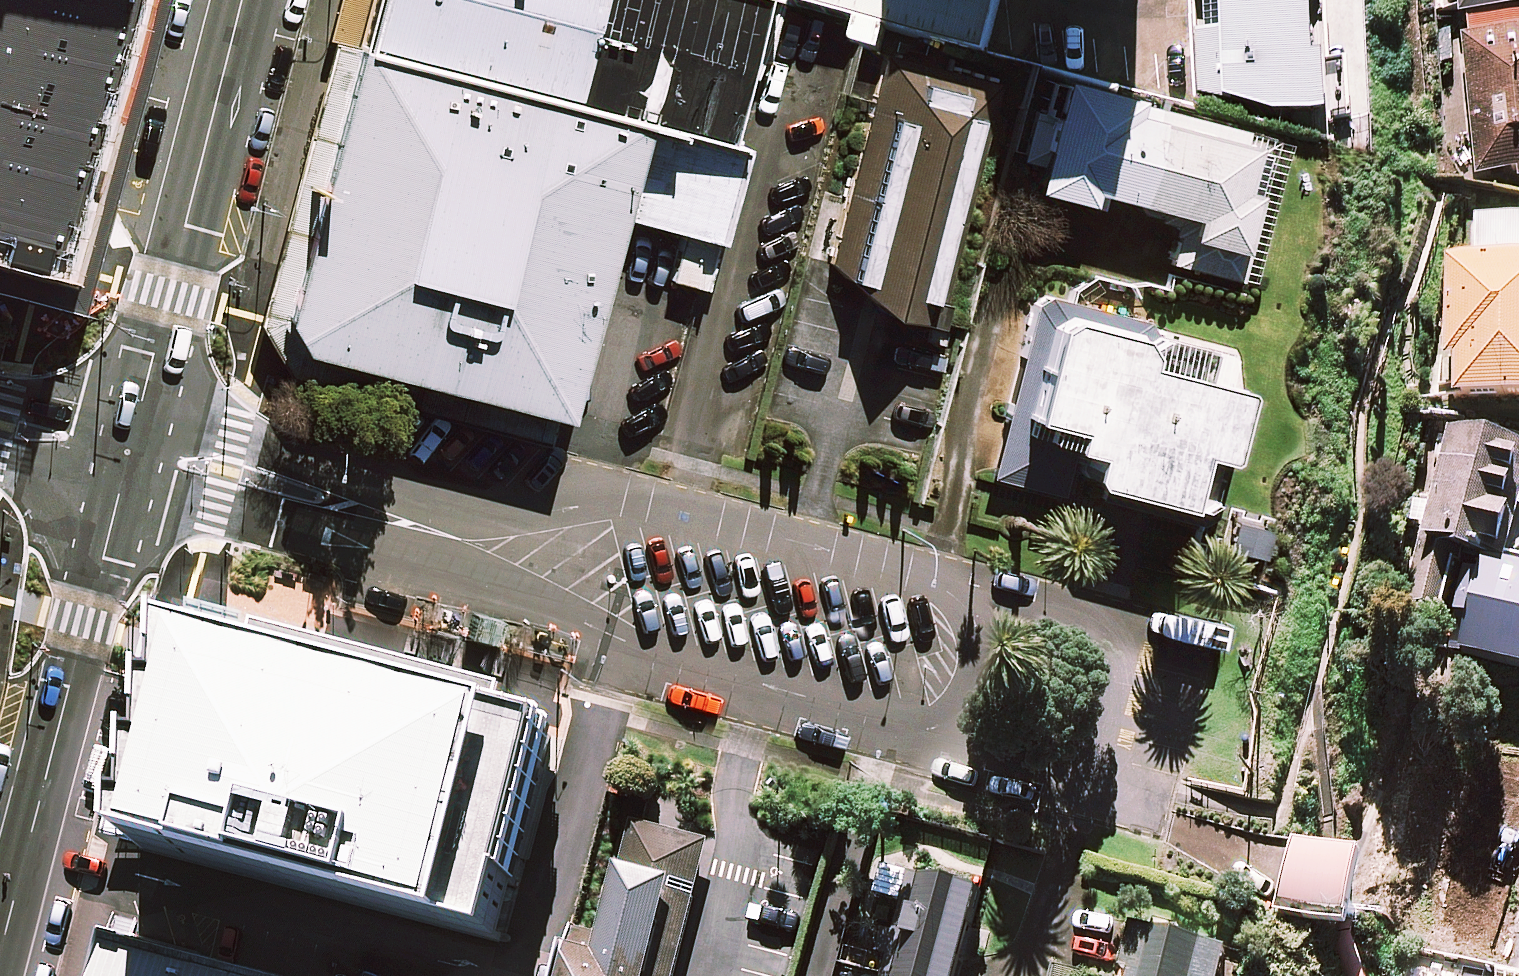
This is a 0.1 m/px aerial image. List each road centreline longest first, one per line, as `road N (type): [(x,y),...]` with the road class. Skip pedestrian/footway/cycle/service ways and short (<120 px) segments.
road 1 (unclassified): [(397,528),(617,505),(1100,631),(1113,676),(1096,743),(1081,762),(1060,768),(618,651)]
road 2 (secondary): [(130,457),(0,957)]
road 3 (secondary): [(245,0),(130,457)]
road 4 (unclassified): [(130,457),(397,528)]
road 5 (unclassified): [(618,651),(397,528)]
road 6 (unclassified): [(0,423),(130,457)]

